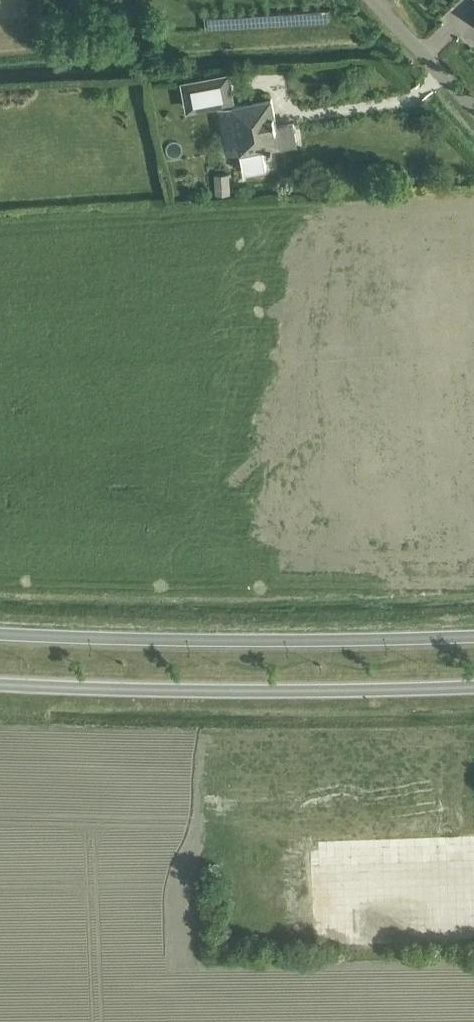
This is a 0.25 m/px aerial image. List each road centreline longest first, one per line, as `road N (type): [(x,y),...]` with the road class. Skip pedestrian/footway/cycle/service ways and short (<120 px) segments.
road 1 (tertiary): [(0,683),(473,686)]
road 2 (tertiary): [(473,635),(0,633)]
road 3 (residential): [(473,110),(371,0)]

